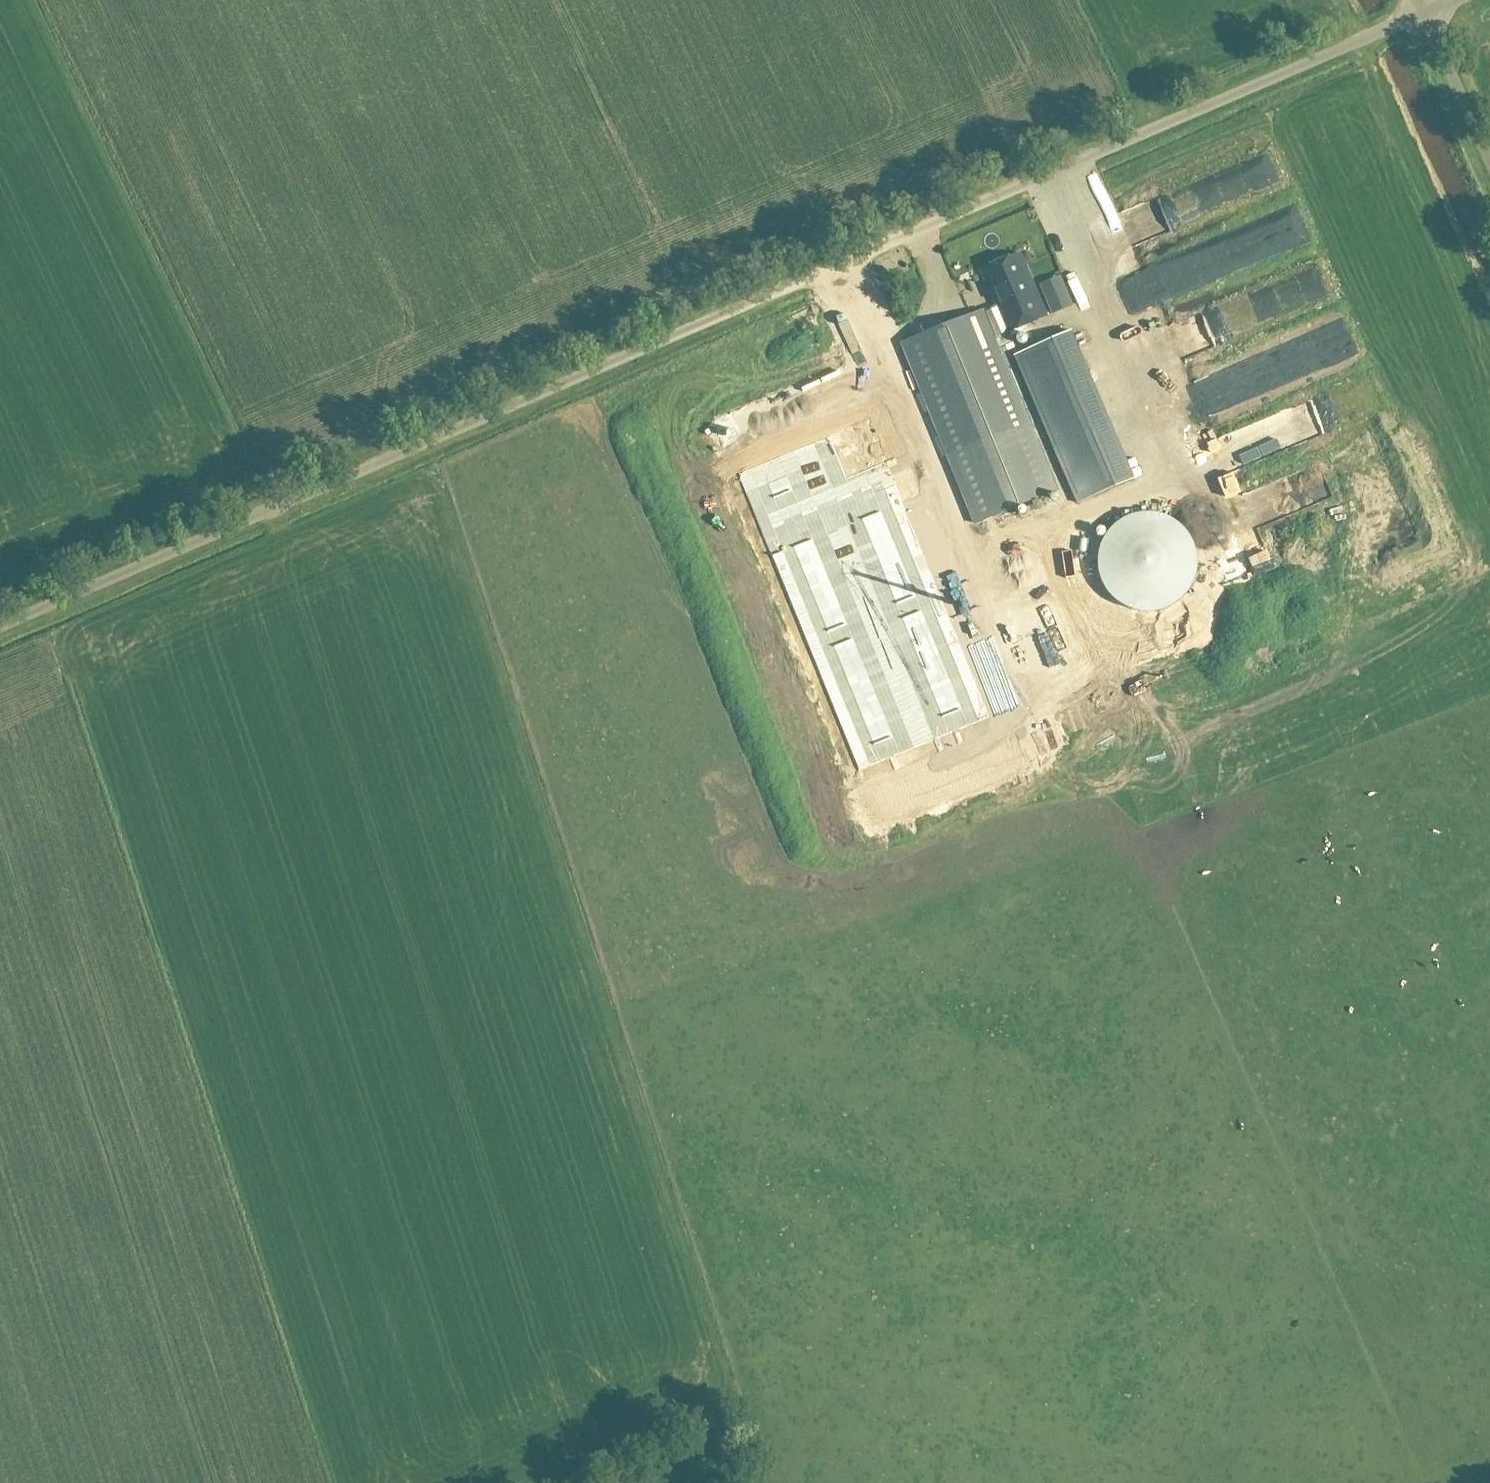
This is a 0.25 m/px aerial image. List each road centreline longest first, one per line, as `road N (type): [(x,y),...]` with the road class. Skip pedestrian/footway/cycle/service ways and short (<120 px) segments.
road 1 (unclassified): [(0,624),(1410,17)]
road 2 (unclassified): [(1489,189),(1410,17)]

